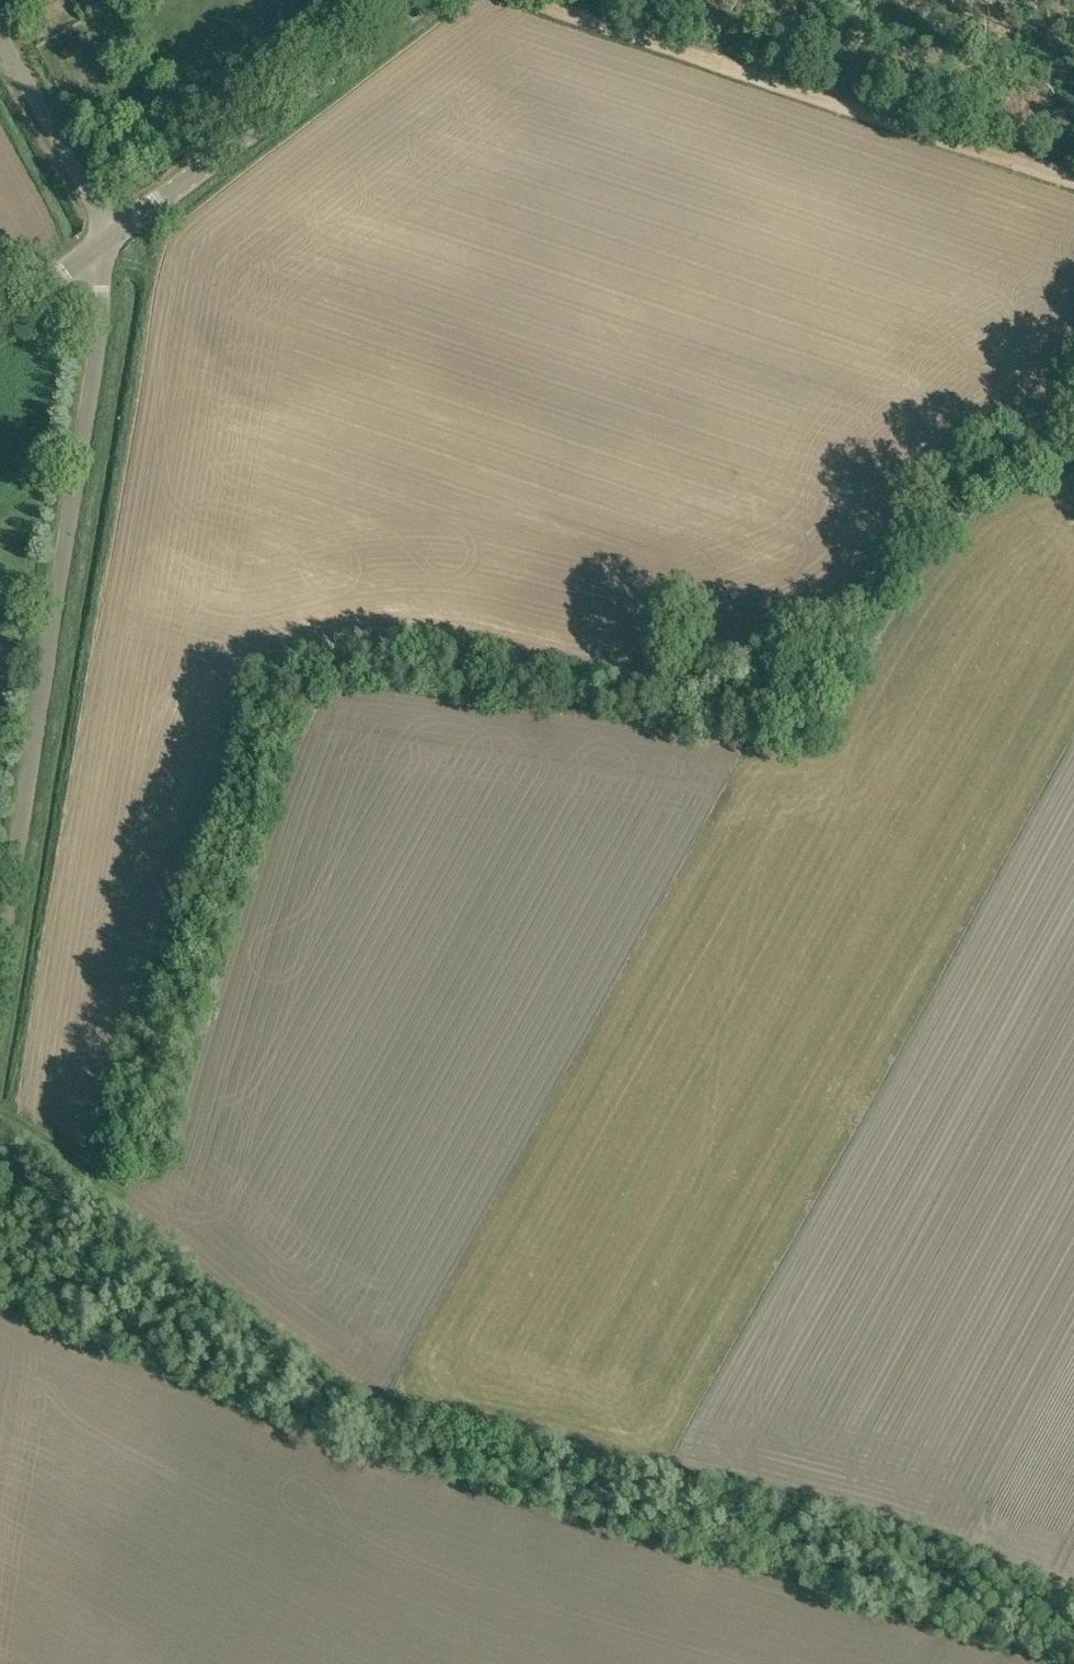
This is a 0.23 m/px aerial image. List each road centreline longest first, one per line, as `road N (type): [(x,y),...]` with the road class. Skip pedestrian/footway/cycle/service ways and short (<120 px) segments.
road 1 (unclassified): [(0,947),(99,330),(103,284),(95,247)]
road 2 (track): [(551,0),(1073,177)]
road 3 (tertiary): [(113,234),(423,0)]
road 4 (unclassified): [(113,234),(0,34)]
road 5 (tertiary): [(0,322),(95,247)]

